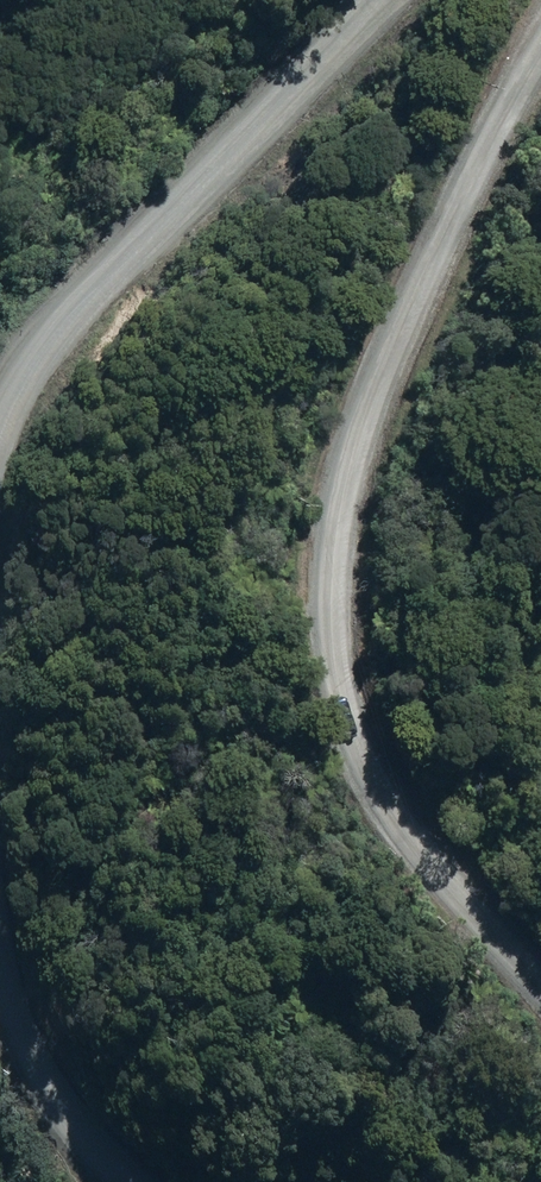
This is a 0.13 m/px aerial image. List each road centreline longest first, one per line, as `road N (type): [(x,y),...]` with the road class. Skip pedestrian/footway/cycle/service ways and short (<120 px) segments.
road 1 (unclassified): [(540,55),(459,196),(389,361),(341,481),(327,574),(333,663),(354,736),(395,813),(540,984)]
road 2 (unclassified): [(381,0),(106,273),(29,360),(0,412)]
road 3 (unclassified): [(0,987),(12,1025),(122,1181)]

